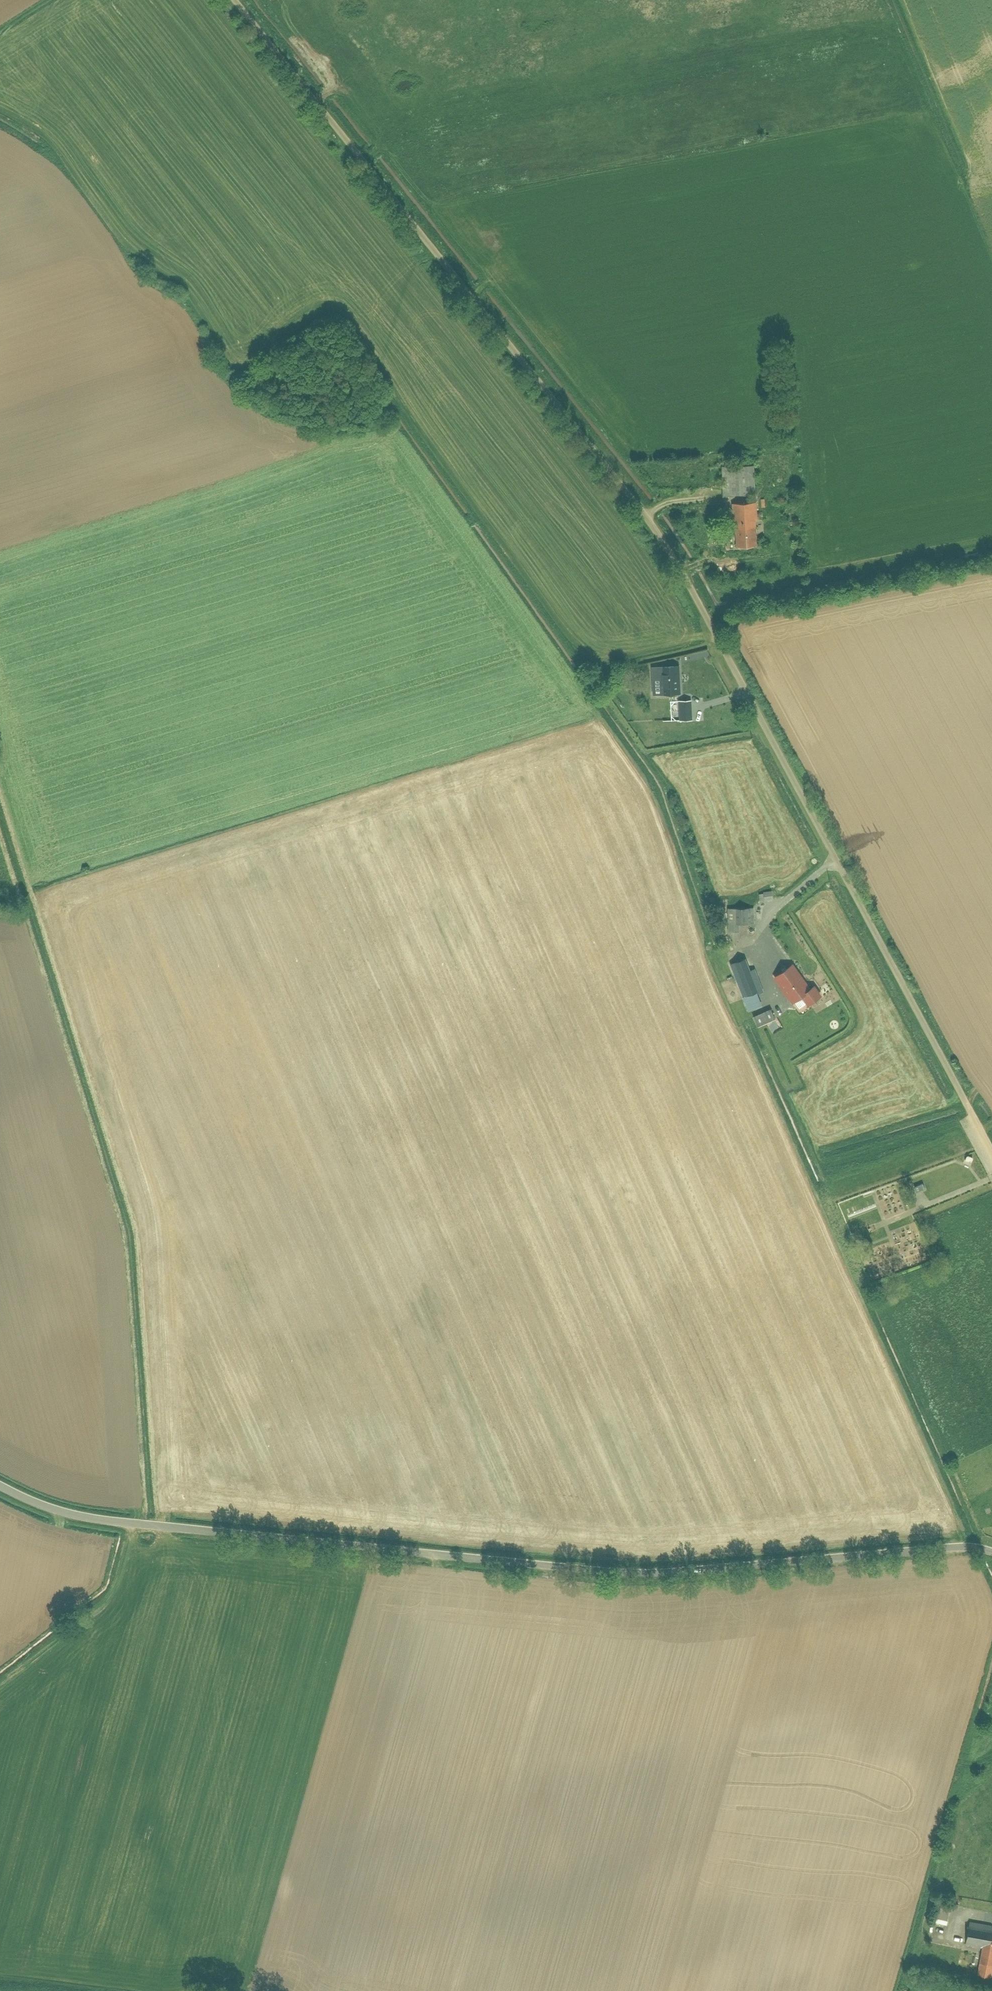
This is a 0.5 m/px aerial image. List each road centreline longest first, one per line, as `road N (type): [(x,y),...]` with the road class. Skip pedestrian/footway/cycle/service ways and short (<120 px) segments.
road 1 (unclassified): [(991,1145),(690,573),(234,0)]
road 2 (unclassified): [(972,1547),(631,1572),(85,1517),(0,1483)]

